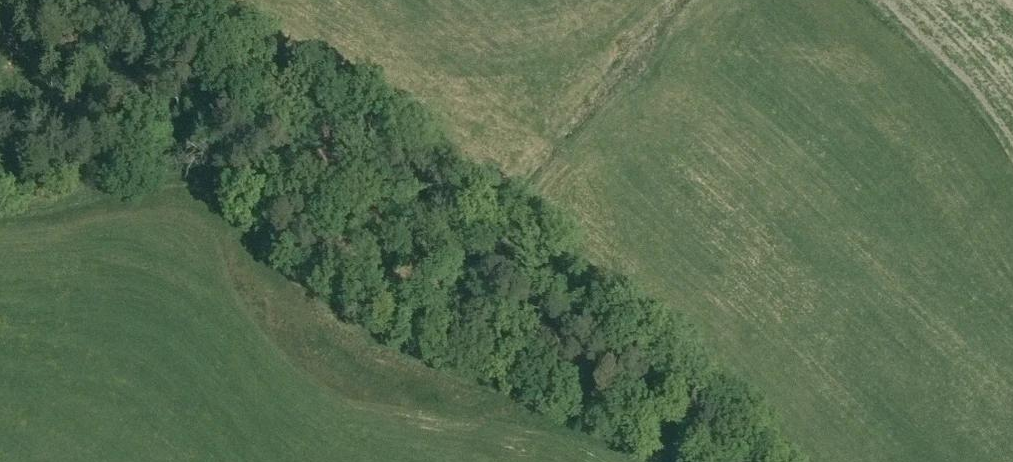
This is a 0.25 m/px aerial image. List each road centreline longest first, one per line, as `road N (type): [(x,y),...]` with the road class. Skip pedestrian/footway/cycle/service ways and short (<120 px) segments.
road 1 (track): [(216,37),(281,88),(470,320),(609,416),(378,334),(209,180),(154,179),(0,205)]

